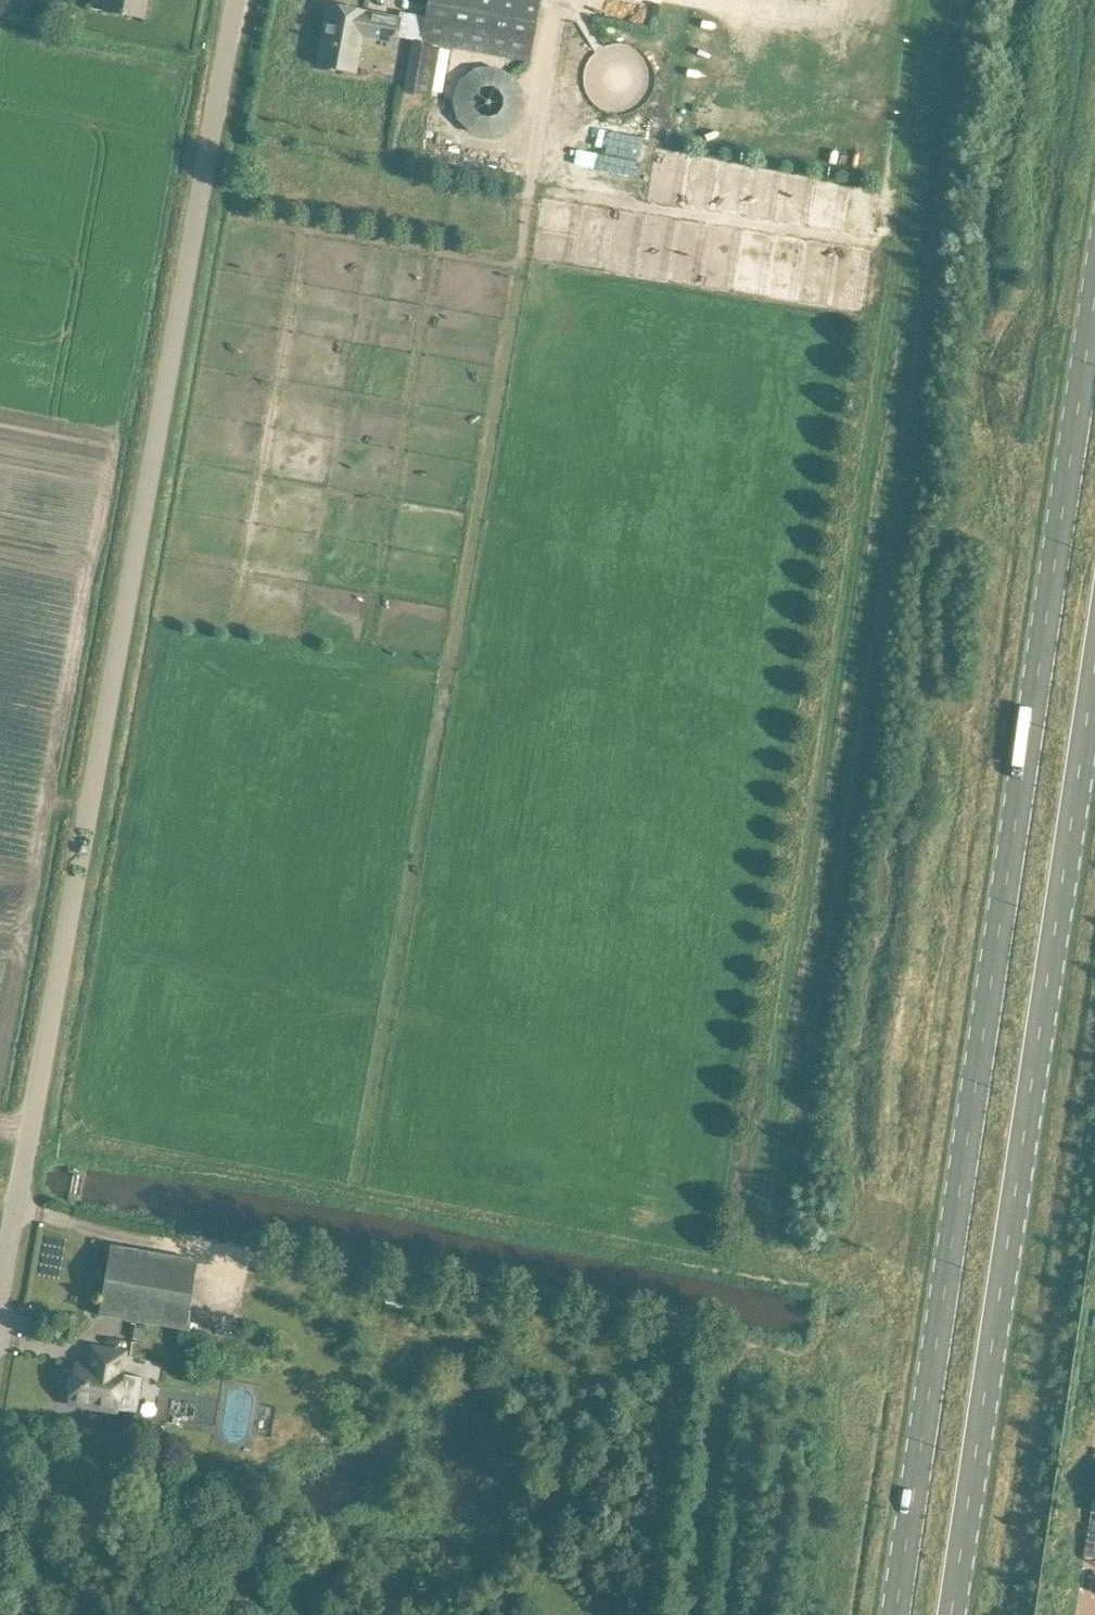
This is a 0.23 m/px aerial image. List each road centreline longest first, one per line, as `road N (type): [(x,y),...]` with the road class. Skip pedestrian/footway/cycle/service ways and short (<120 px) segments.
road 1 (primary): [(1094,290),(895,1614)]
road 2 (unclassified): [(0,1293),(236,0)]
road 3 (primary): [(953,1614),(1094,668)]

